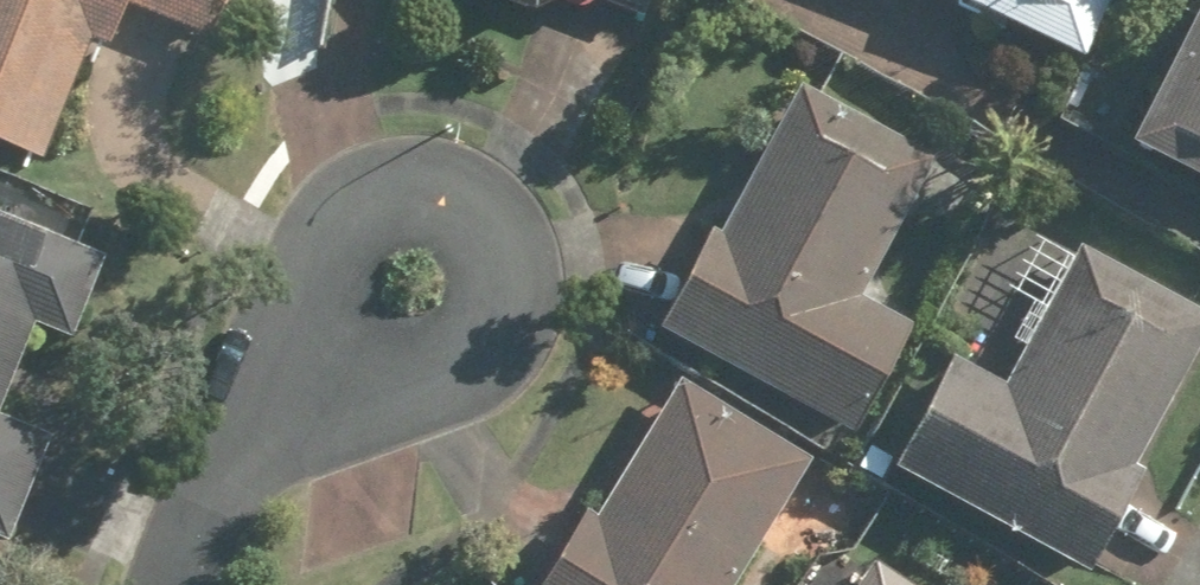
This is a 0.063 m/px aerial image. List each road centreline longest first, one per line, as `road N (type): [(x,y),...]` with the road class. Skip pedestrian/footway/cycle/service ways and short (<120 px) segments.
road 1 (residential): [(456,212),(480,234),(492,270),(488,304),(470,332),(373,387),(232,438)]
road 2 (residential): [(232,438),(306,280),(346,223),(376,204),(422,201),(456,212)]
road 3 (residential): [(232,438),(173,584)]

